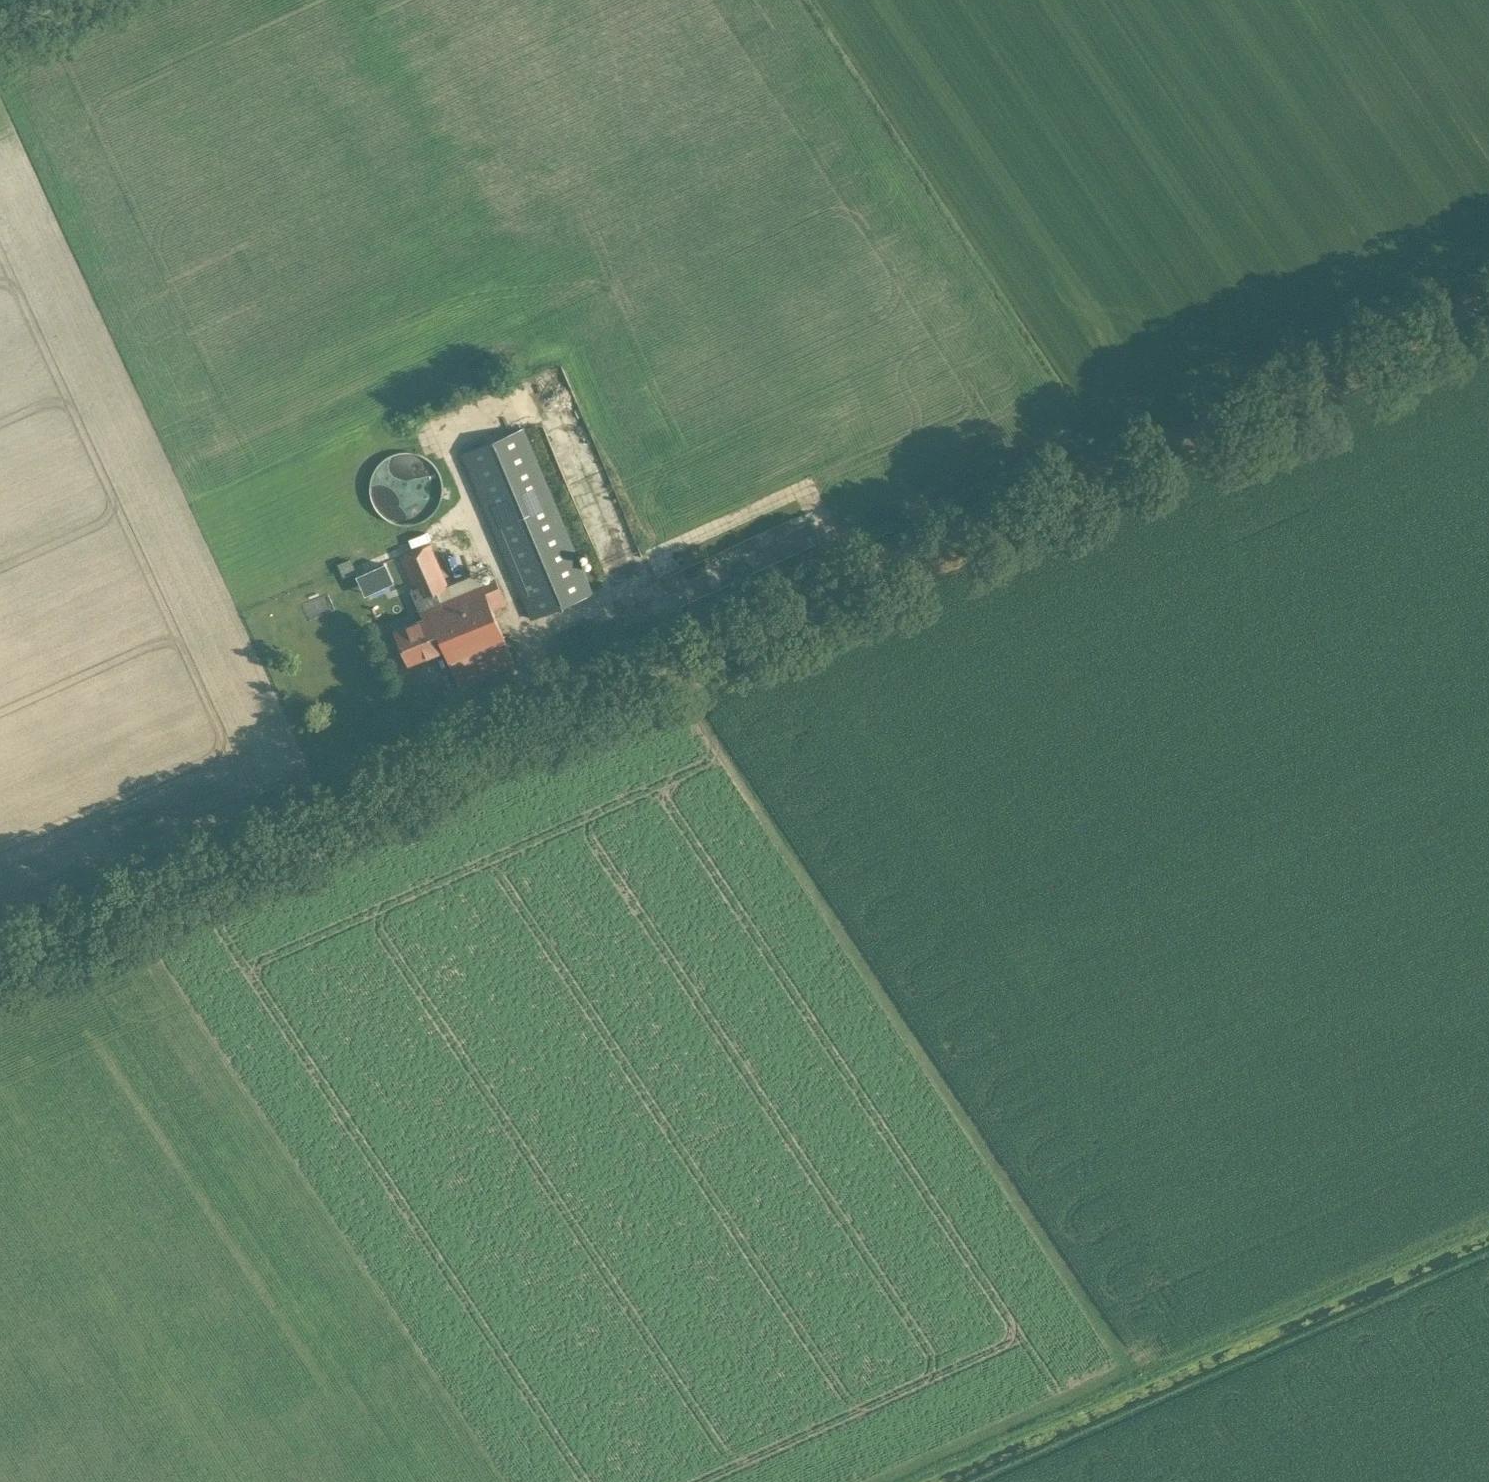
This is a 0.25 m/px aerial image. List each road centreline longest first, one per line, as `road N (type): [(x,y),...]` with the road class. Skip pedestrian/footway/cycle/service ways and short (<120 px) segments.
road 1 (unclassified): [(0,959),(1488,305)]

